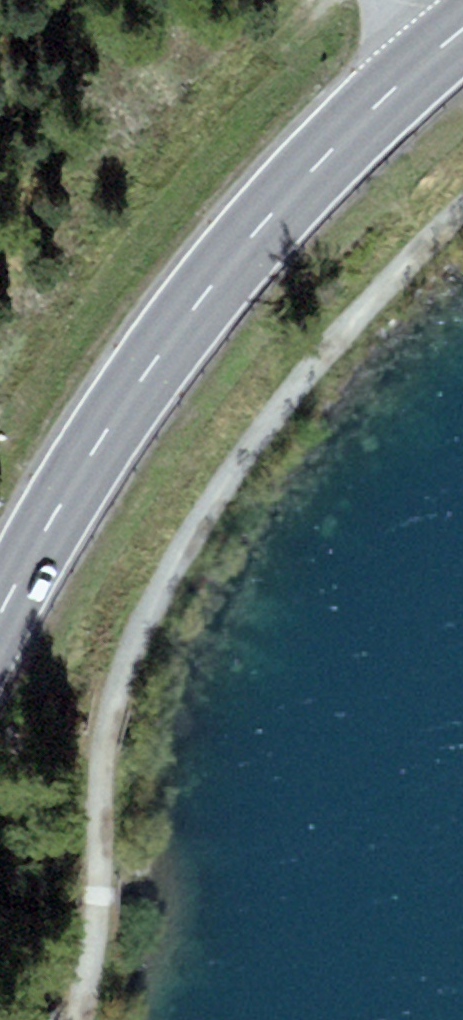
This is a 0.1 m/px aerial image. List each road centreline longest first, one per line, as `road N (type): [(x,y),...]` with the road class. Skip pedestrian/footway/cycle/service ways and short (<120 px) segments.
road 1 (track): [(82,1019),(98,920),(104,767),(132,638),(238,467),(390,280),(462,212)]
road 2 (primary): [(0,615),(93,455),(227,265),(306,173),(462,30)]

